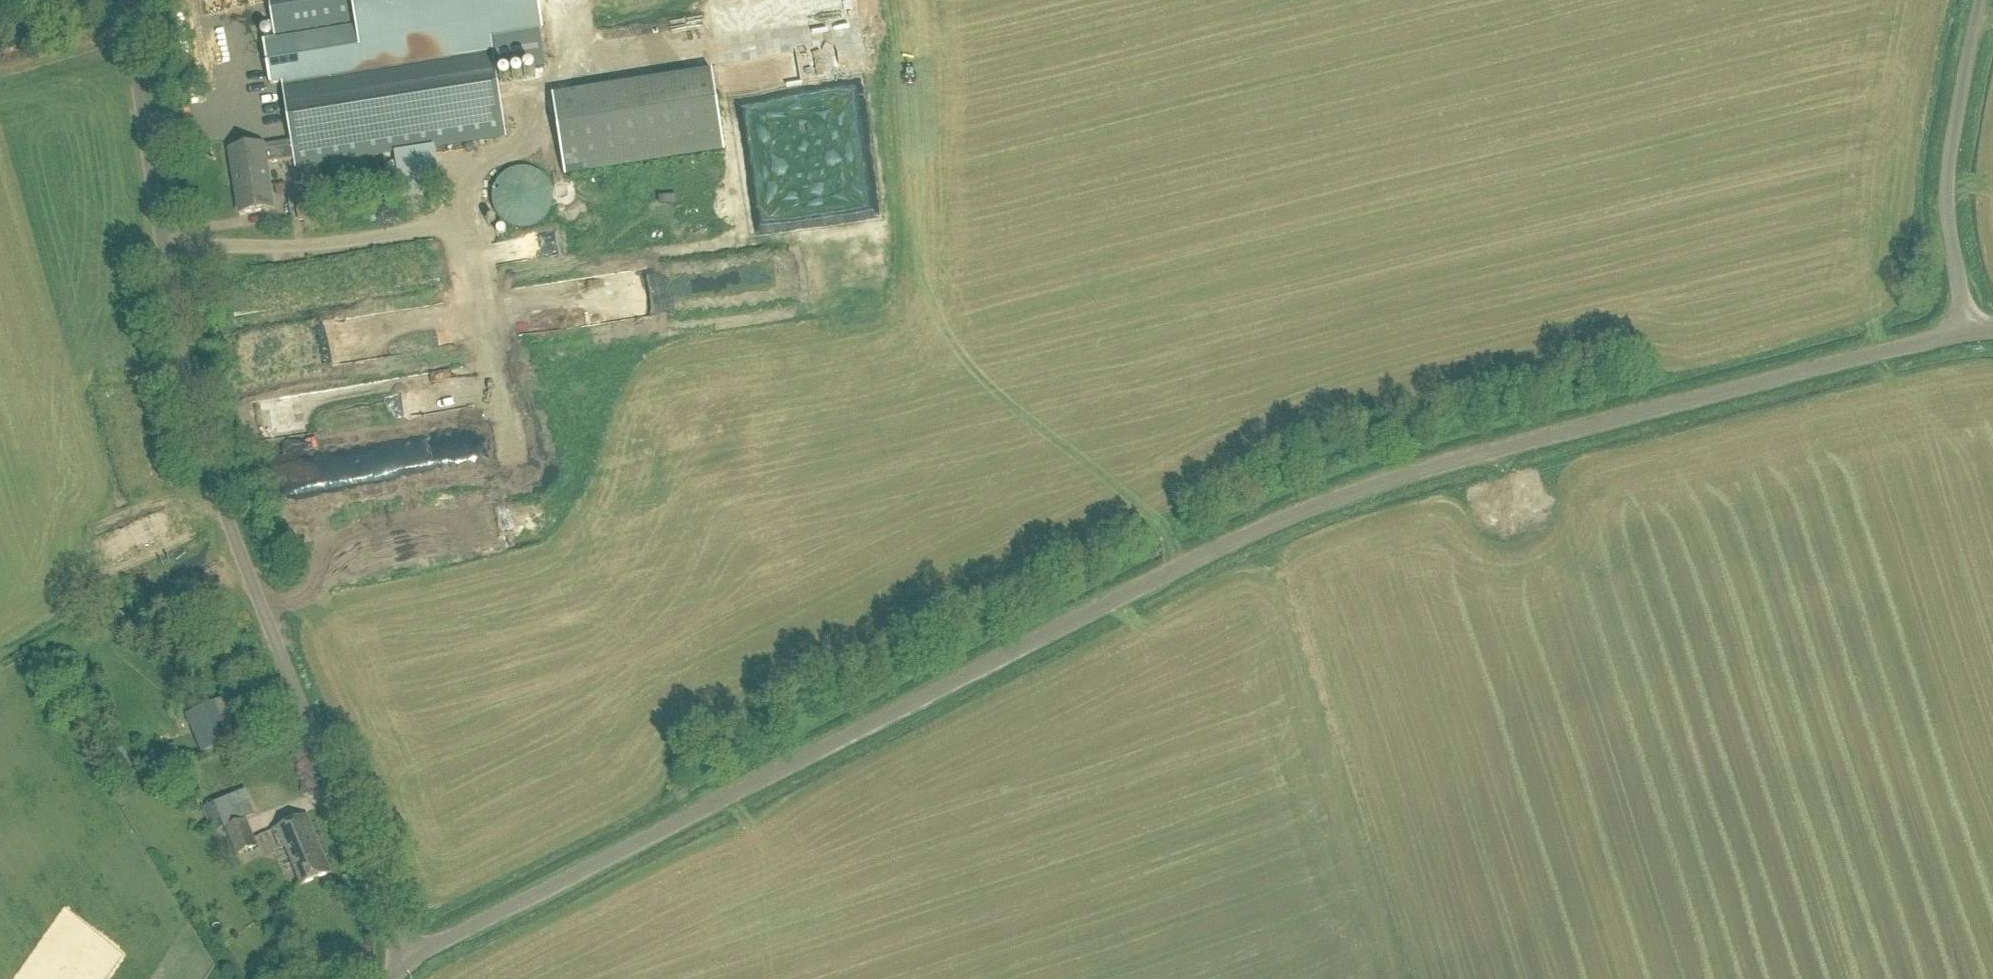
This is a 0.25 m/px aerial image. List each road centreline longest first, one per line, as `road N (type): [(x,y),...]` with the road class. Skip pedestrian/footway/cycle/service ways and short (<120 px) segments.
road 1 (unclassified): [(407,966),(463,929),(1265,525),(1526,442),(1967,334)]
road 2 (unclassified): [(407,966),(222,506),(163,221),(129,0)]
road 3 (unclassified): [(1967,334),(1946,209),(1979,0)]

